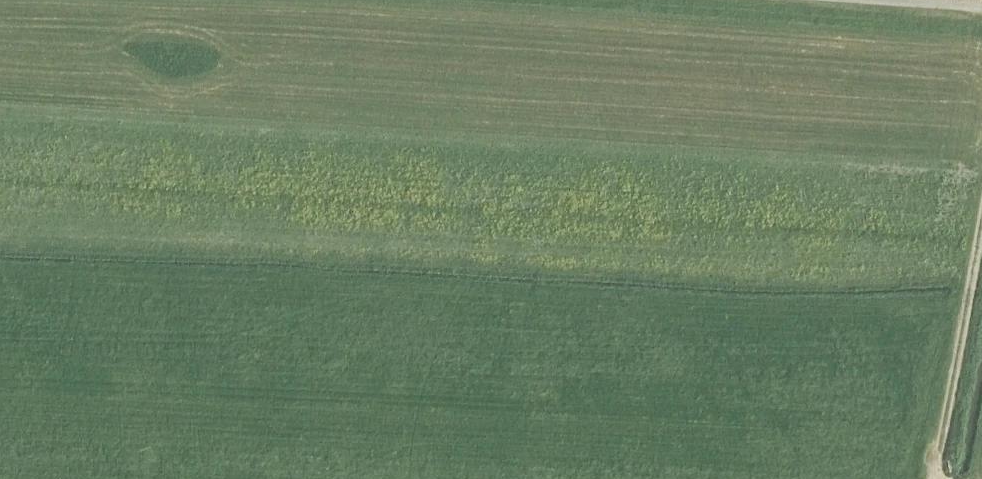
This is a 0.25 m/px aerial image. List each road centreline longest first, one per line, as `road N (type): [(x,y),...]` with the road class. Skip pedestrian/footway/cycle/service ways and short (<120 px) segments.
road 1 (track): [(935,478),(981,233)]

